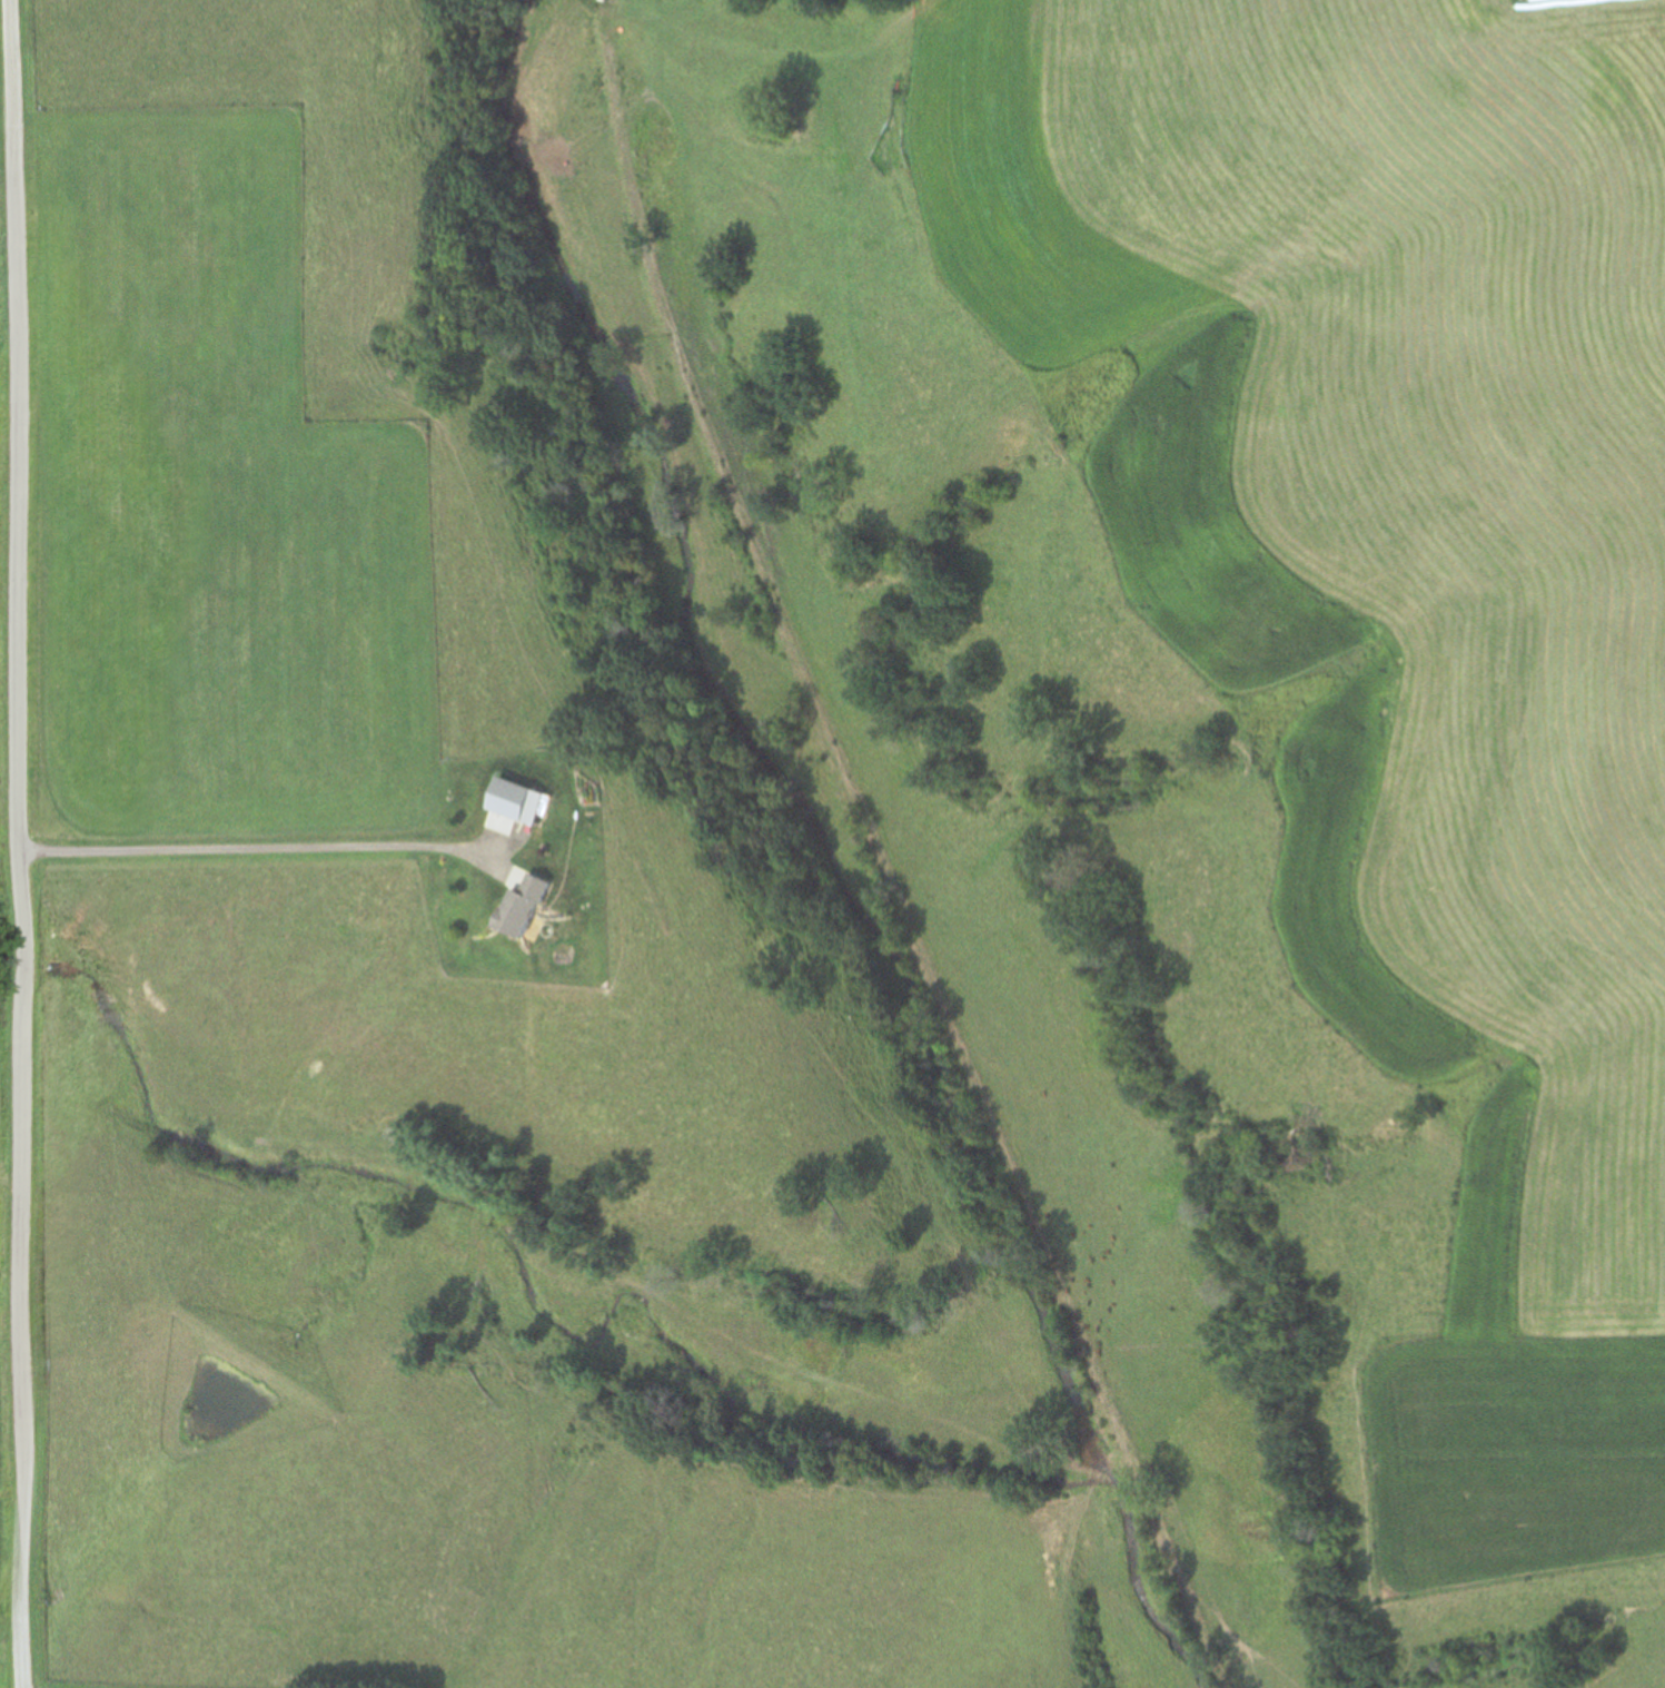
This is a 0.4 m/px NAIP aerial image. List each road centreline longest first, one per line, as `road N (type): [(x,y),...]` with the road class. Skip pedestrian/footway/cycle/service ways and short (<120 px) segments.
road 1 (residential): [(25,1687),(6,0)]

